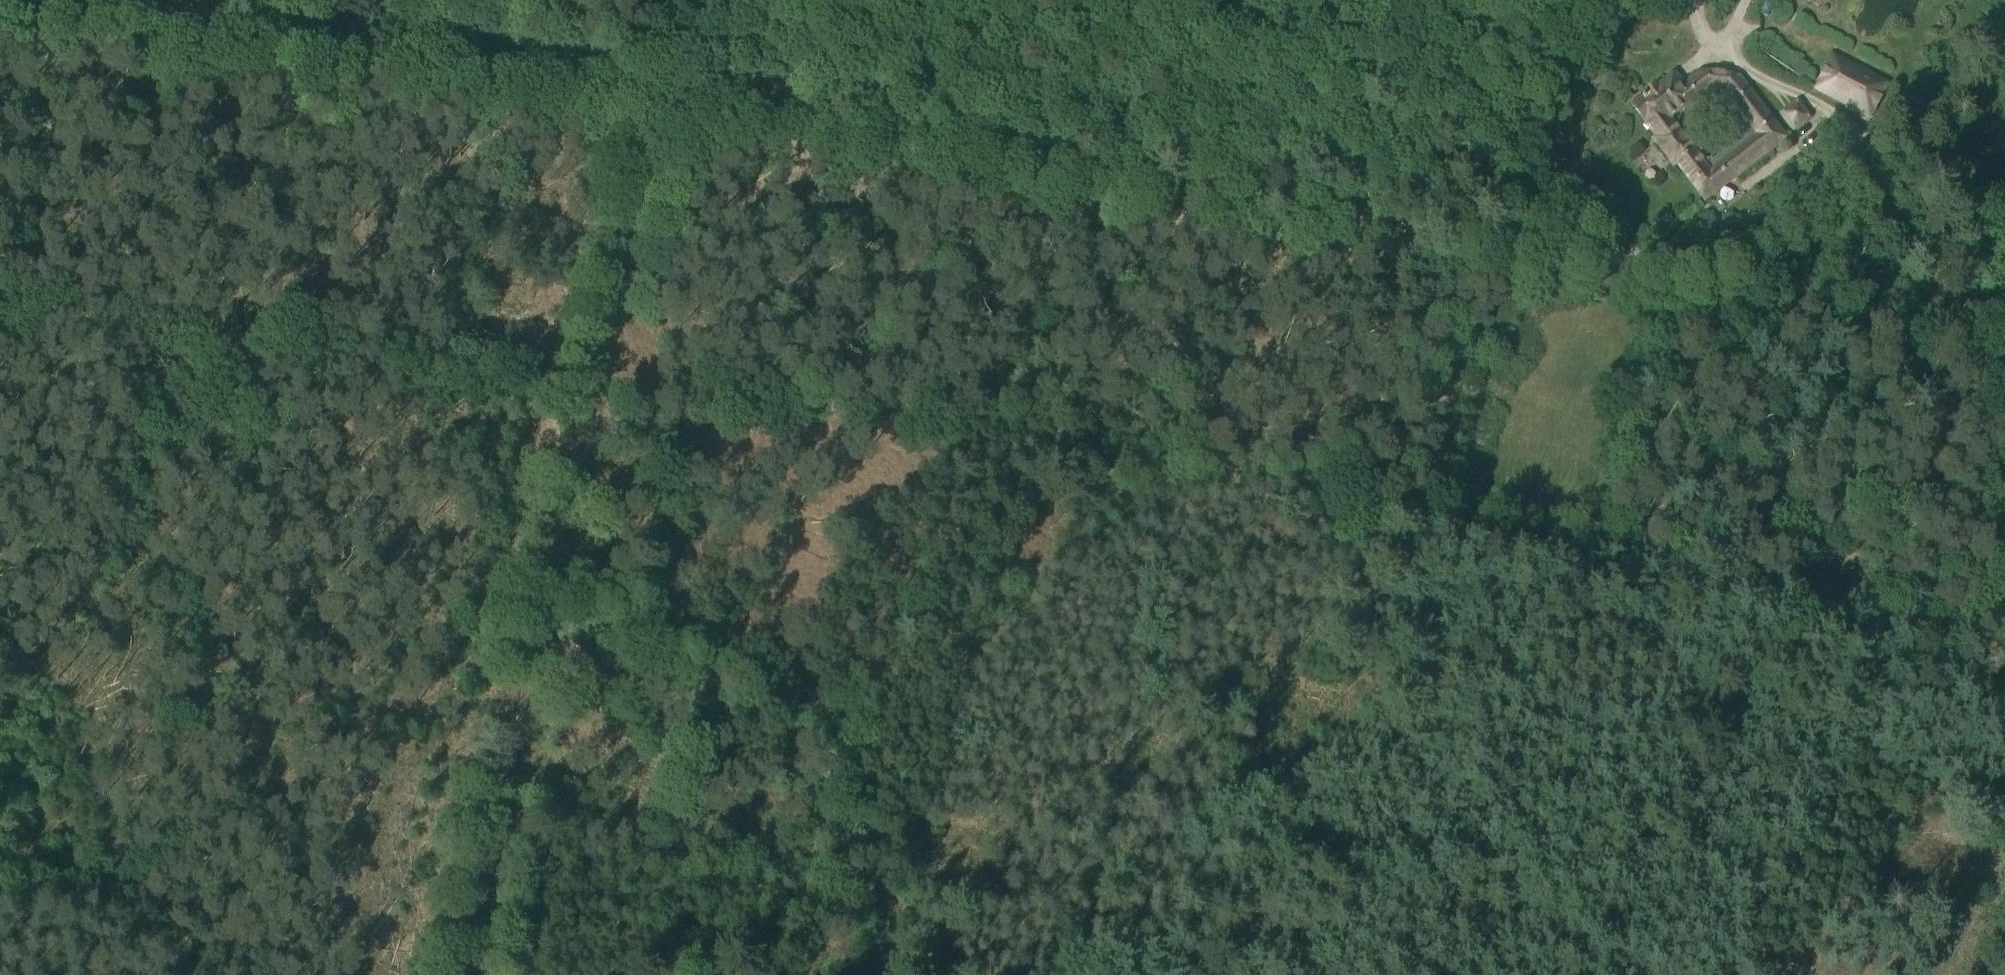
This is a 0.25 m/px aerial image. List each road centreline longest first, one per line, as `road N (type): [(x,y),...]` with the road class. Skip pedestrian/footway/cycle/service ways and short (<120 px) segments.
road 1 (track): [(88,0),(1519,258),(1643,264),(1700,253),(1947,103)]
road 2 (track): [(488,974),(708,0)]

